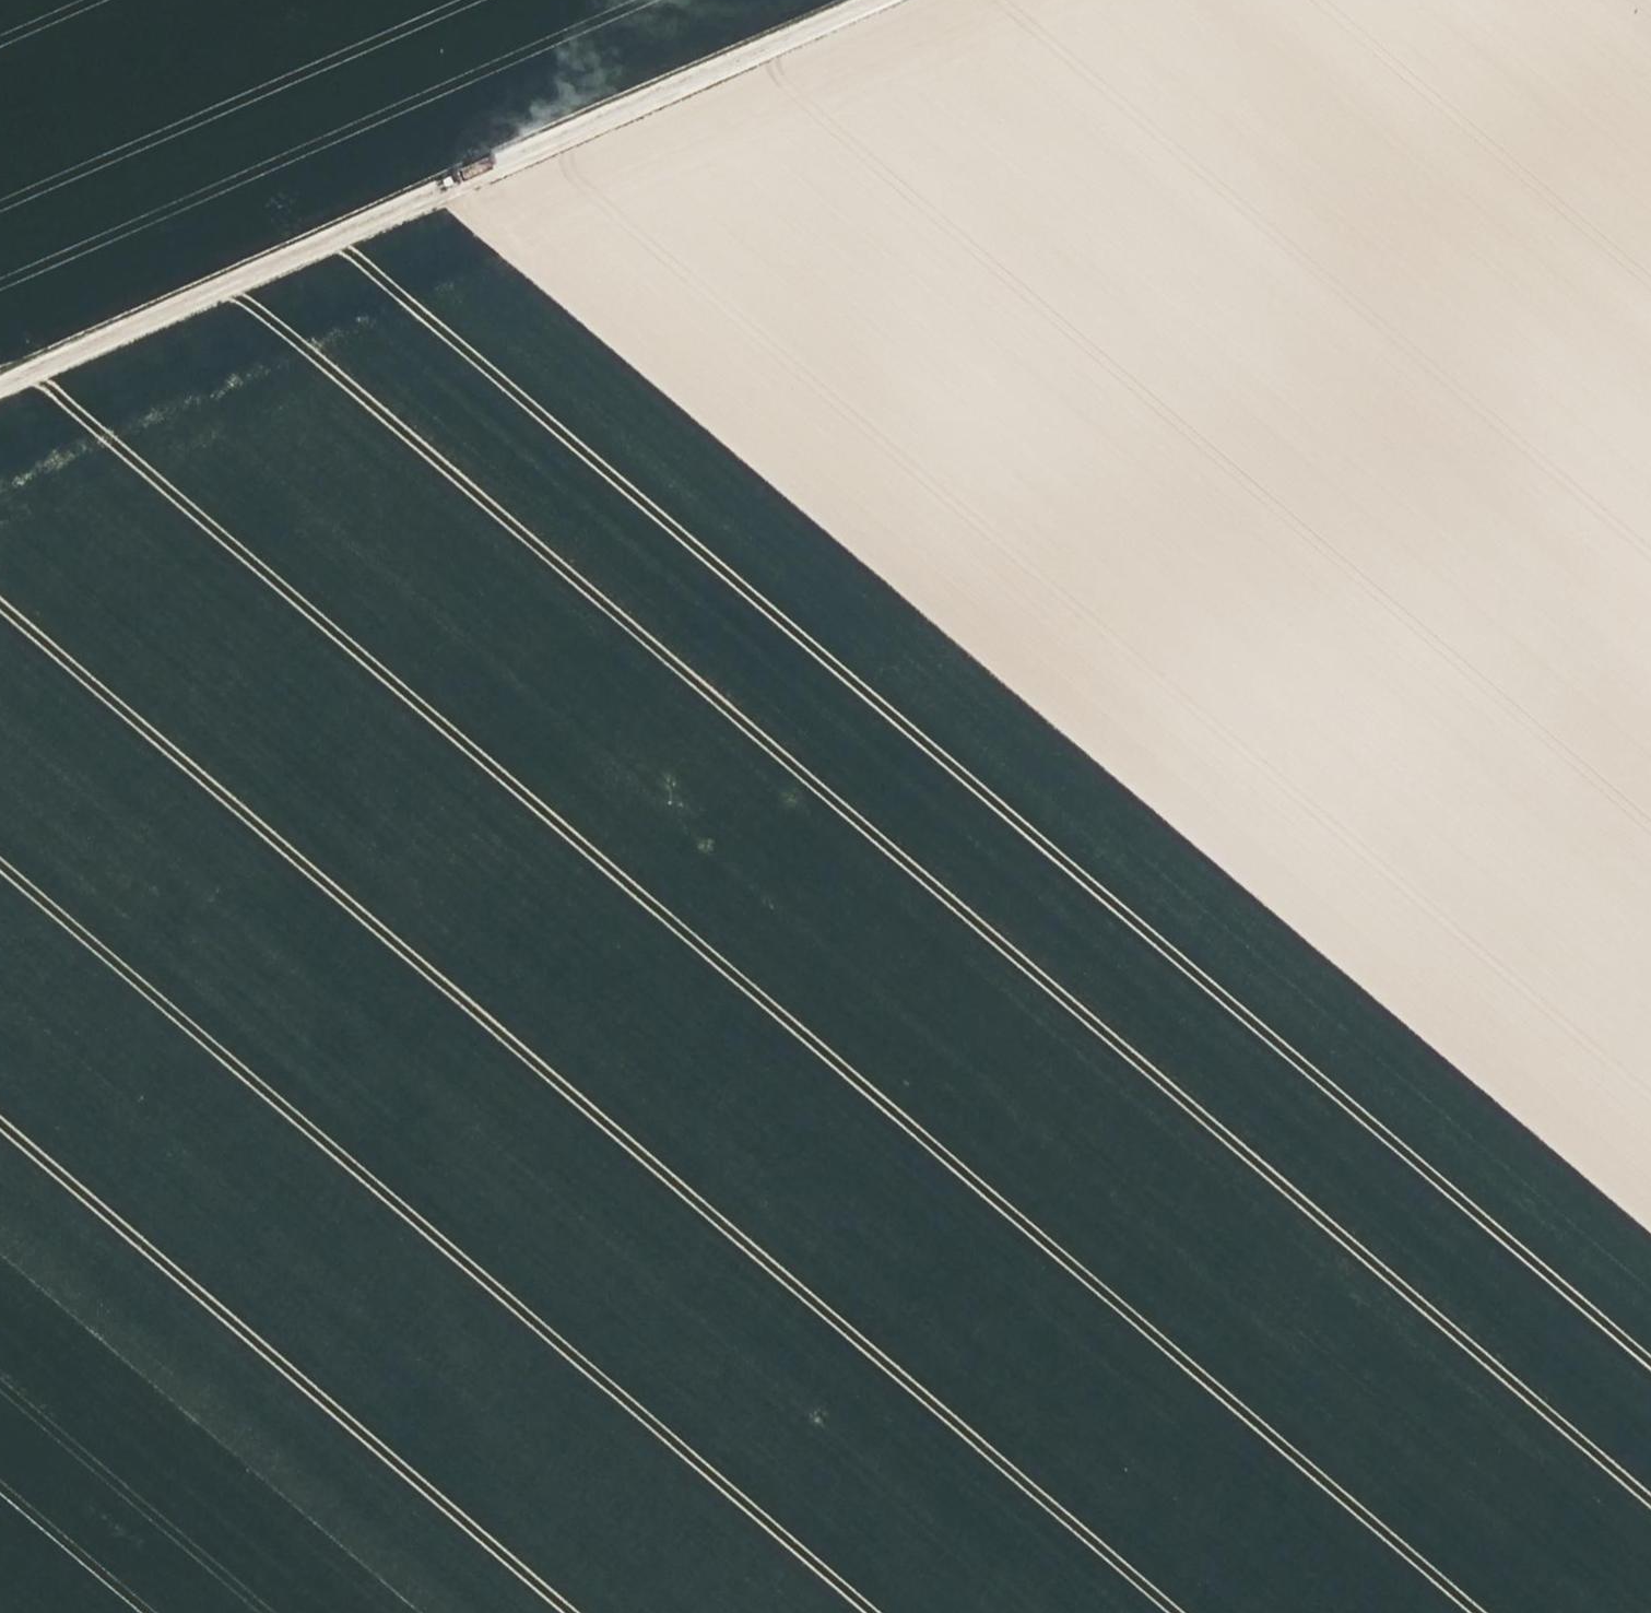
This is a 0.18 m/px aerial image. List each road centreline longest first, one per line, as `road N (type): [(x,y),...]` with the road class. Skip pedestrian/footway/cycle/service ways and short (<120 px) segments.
road 1 (track): [(872,0),(0,389)]

